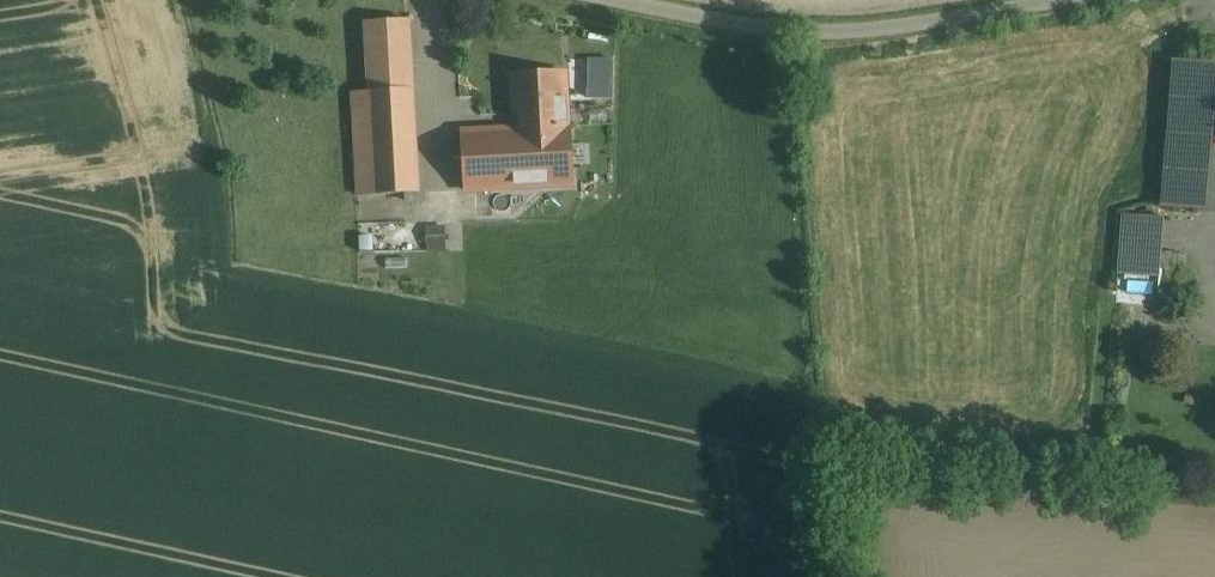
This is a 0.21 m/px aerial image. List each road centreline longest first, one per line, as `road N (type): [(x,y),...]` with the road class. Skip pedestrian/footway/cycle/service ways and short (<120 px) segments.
road 1 (unclassified): [(1079,0),(820,44),(583,0)]

